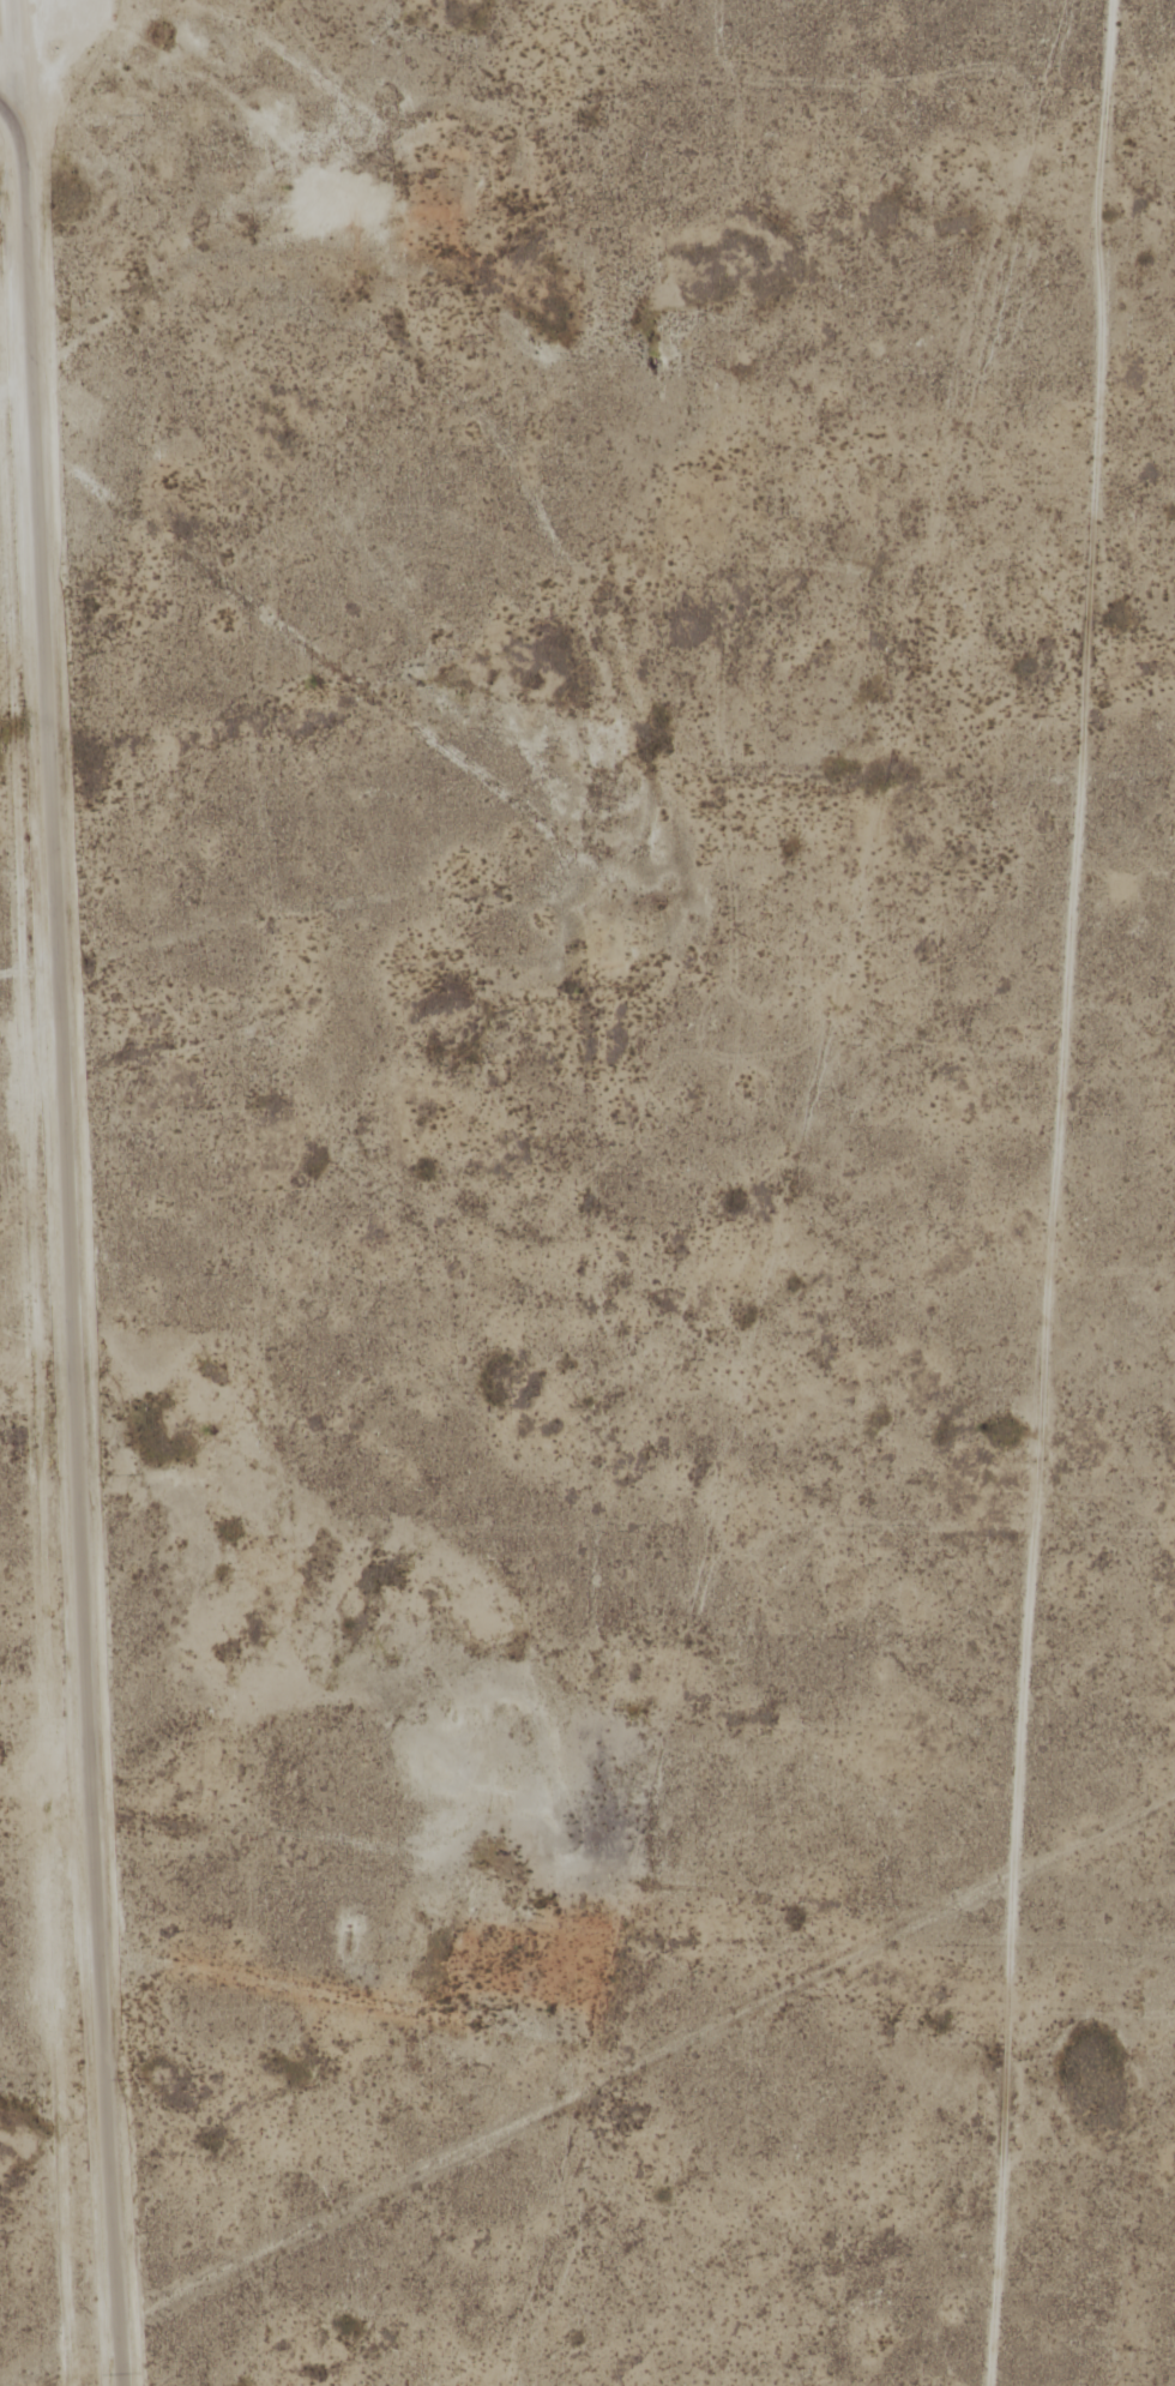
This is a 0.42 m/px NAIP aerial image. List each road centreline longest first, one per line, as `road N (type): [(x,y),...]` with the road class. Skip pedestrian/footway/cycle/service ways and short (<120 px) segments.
road 1 (residential): [(116,2385),(35,474),(8,119)]

